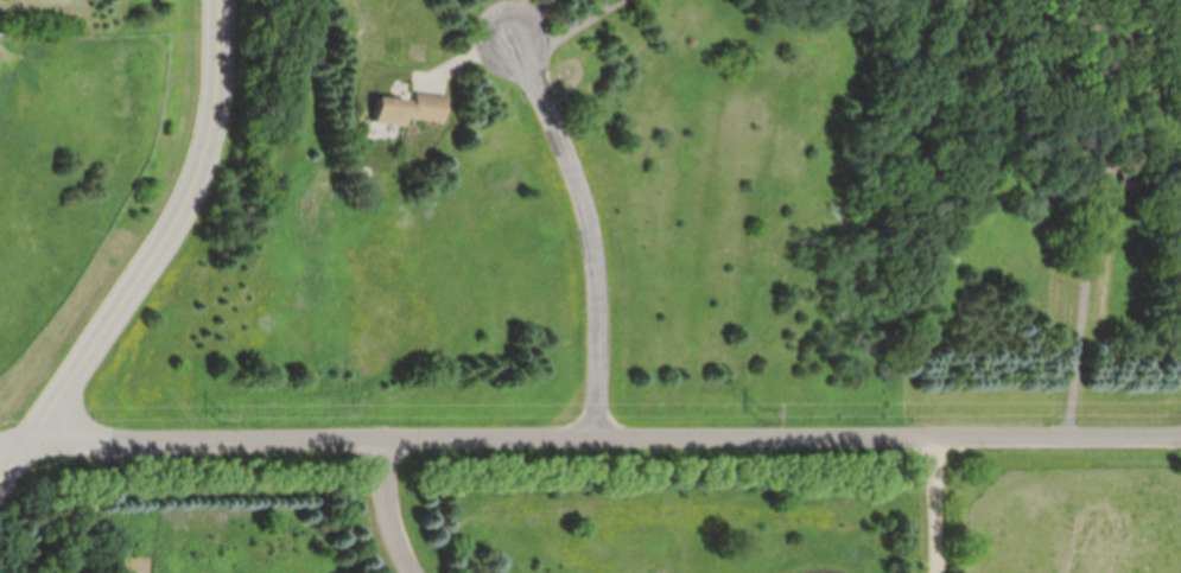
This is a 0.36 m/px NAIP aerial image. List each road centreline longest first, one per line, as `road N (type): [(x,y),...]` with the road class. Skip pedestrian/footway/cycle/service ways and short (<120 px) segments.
road 1 (residential): [(25,441),(1180,437)]
road 2 (secondary): [(211,0),(218,132),(167,240),(25,441)]
road 3 (residential): [(605,435),(596,262),(553,113),(518,26)]
road 4 (residential): [(391,435),(391,499),(418,572)]

